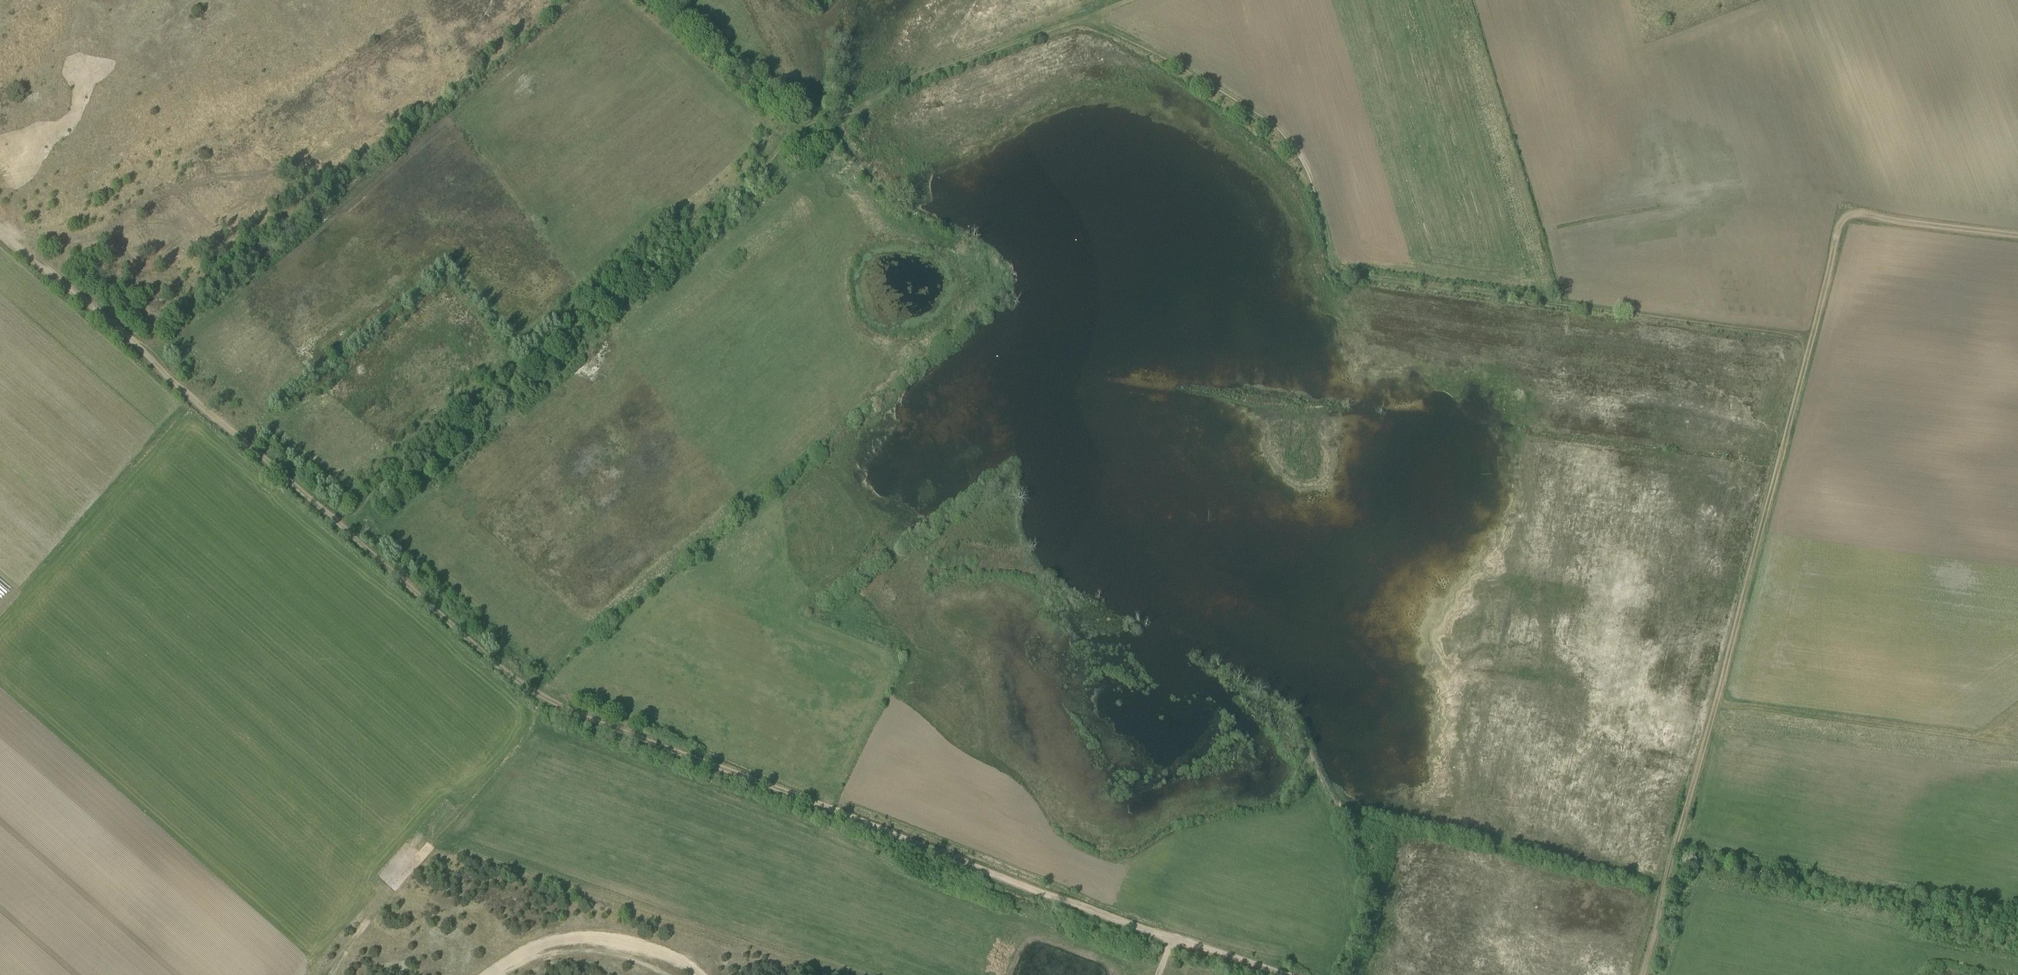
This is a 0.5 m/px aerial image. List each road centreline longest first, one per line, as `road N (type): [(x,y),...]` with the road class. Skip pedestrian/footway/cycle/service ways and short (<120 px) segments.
road 1 (track): [(1643,974),(1814,333),(1336,274),(1310,175),(1282,132),(1234,94),(1080,18)]
road 2 (track): [(1275,974),(931,852),(539,696),(336,525),(0,221)]
road 3 (track): [(1814,333),(1844,217),(2017,236)]

